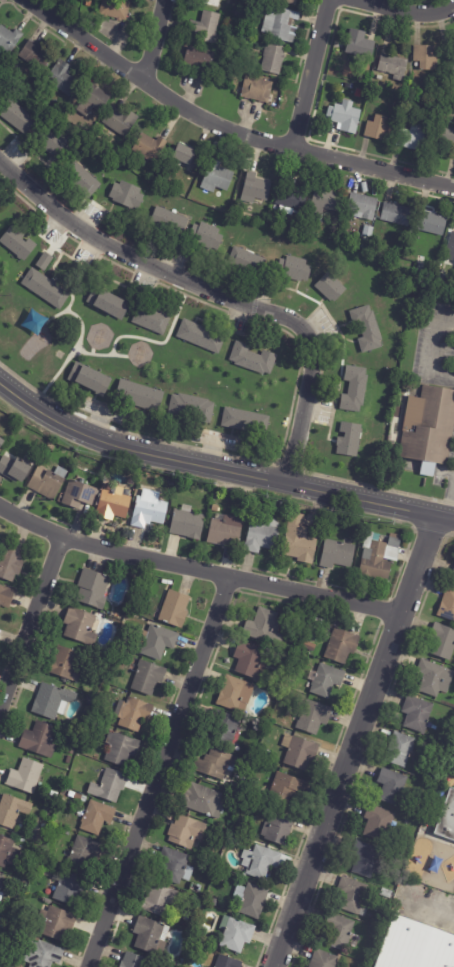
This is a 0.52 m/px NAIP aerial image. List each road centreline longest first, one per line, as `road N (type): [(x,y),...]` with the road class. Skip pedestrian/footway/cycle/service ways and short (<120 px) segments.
road 1 (residential): [(0,164),(107,243),(298,325),(310,368),(282,485)]
road 2 (tertiary): [(453,520),(115,446),(49,417),(0,380)]
road 3 (residential): [(442,518),(274,966)]
road 4 (residential): [(453,188),(212,122),(20,0)]
road 5 (residential): [(403,617),(61,538),(0,501)]
road 6 (residential): [(235,578),(90,966)]
road 7 (residential): [(61,538),(0,704)]
road 8 (residential): [(329,0),(294,146)]

